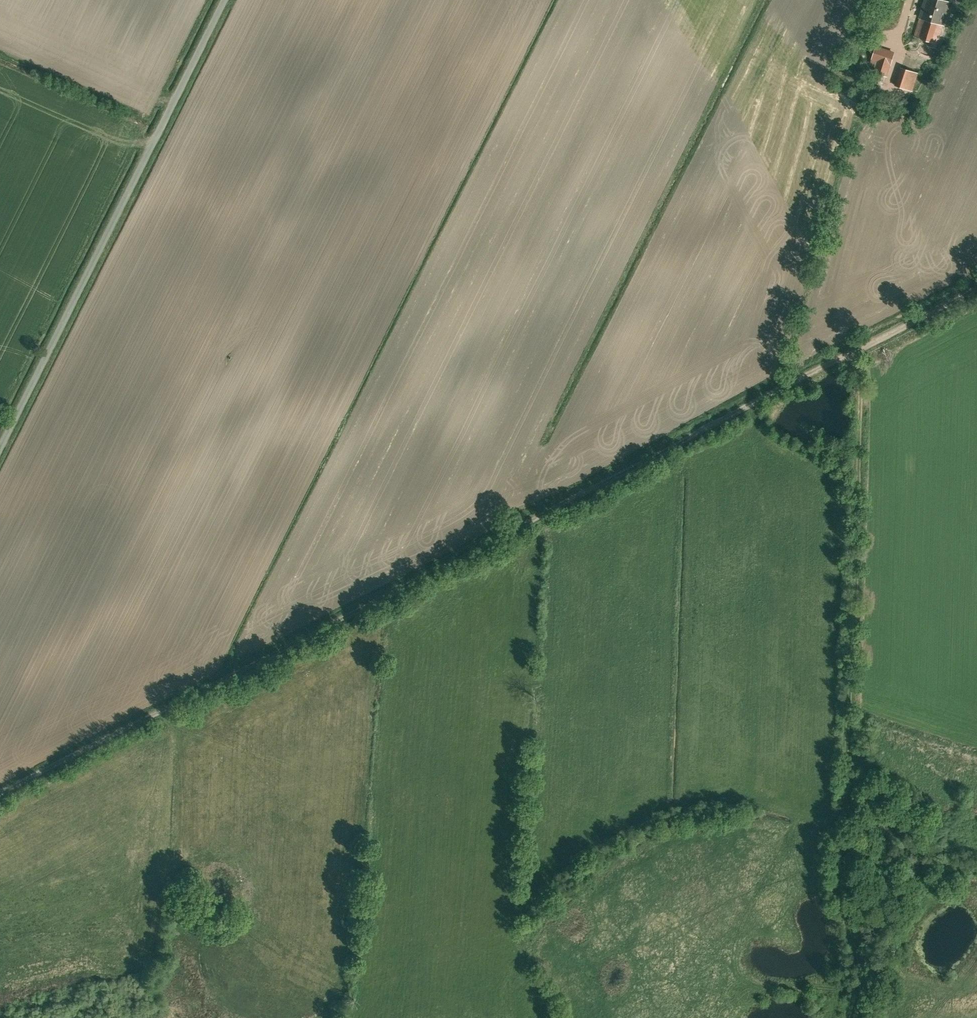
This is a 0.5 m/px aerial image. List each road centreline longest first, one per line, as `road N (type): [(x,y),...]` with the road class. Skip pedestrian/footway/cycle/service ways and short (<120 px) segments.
road 1 (track): [(0,795),(976,288)]
road 2 (track): [(851,354),(860,484),(838,870),(863,990),(855,1017)]
road 3 (unclassified): [(225,0),(0,447)]

